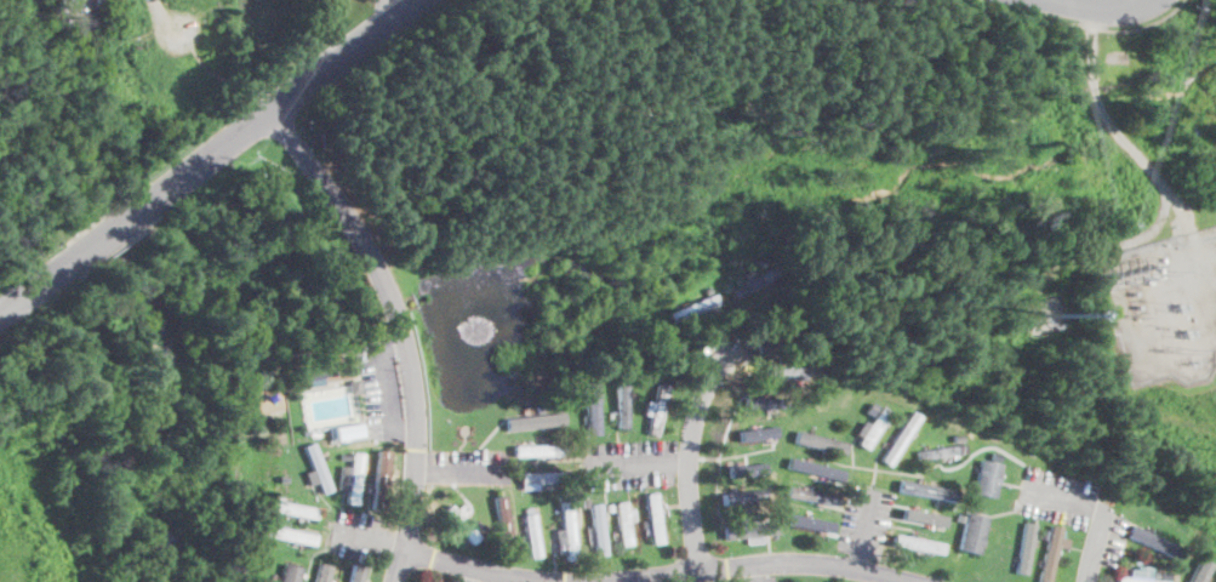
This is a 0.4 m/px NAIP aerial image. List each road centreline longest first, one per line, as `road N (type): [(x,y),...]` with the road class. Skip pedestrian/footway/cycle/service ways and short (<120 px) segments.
road 1 (residential): [(404,548),(417,407),(394,293),(367,239),(270,109)]
road 2 (residential): [(421,0),(139,210)]
road 3 (residential): [(576,581),(766,563),(824,563),(923,581)]
road 4 (residential): [(700,571),(691,447),(725,352)]
road 5 (residential): [(404,548),(556,581)]

